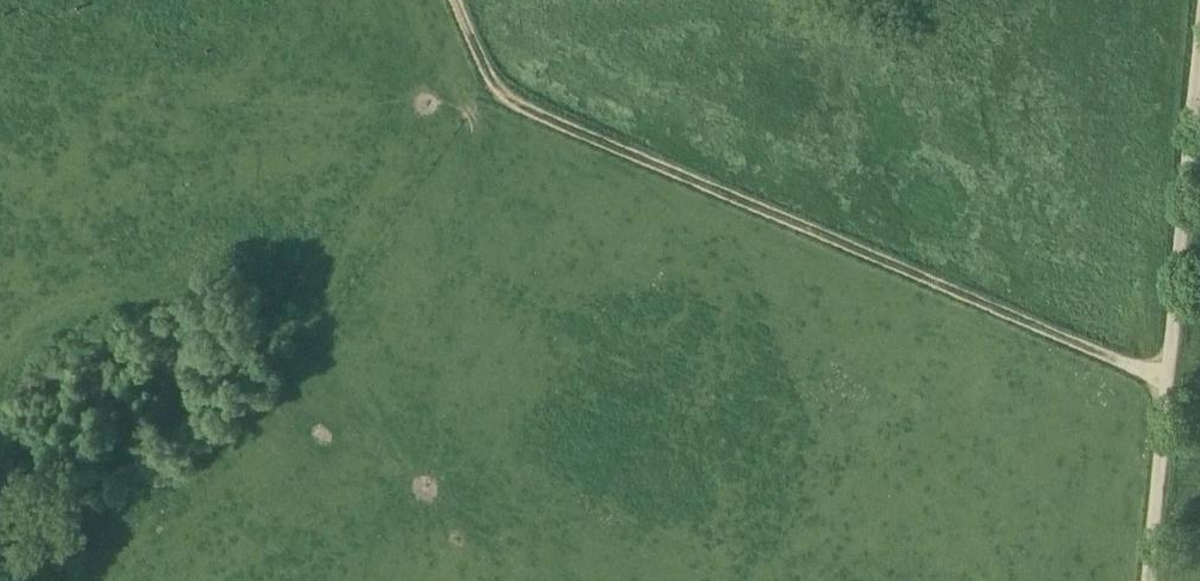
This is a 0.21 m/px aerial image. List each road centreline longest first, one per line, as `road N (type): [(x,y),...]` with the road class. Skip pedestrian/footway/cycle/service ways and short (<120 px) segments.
road 1 (track): [(1167,376),(524,115),(507,96),(464,0)]
road 2 (track): [(1199,32),(1147,580)]
road 3 (track): [(524,115),(7,76)]

